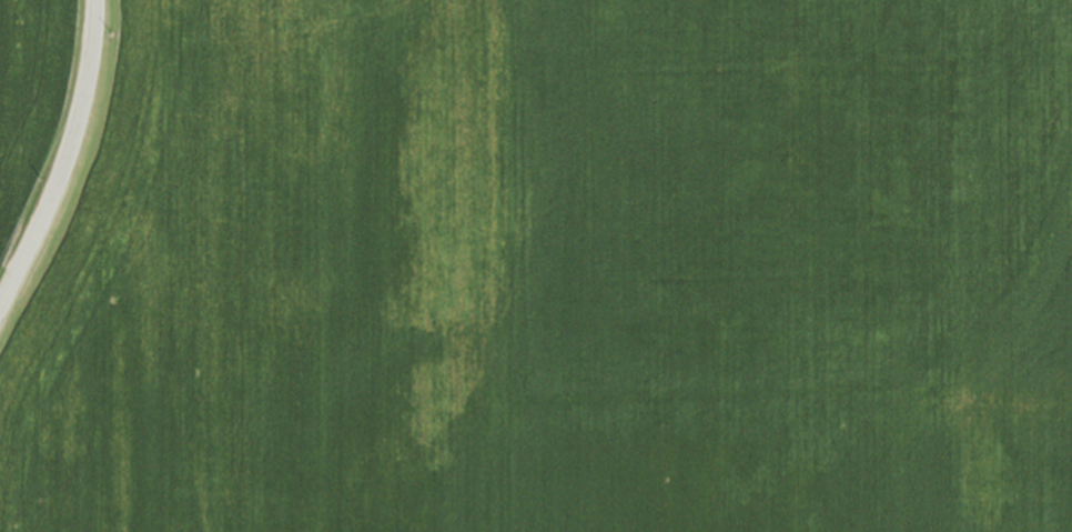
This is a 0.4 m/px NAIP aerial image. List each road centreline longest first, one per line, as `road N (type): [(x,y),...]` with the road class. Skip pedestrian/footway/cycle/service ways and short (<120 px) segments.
road 1 (tertiary): [(0,313),(87,101),(98,0)]

